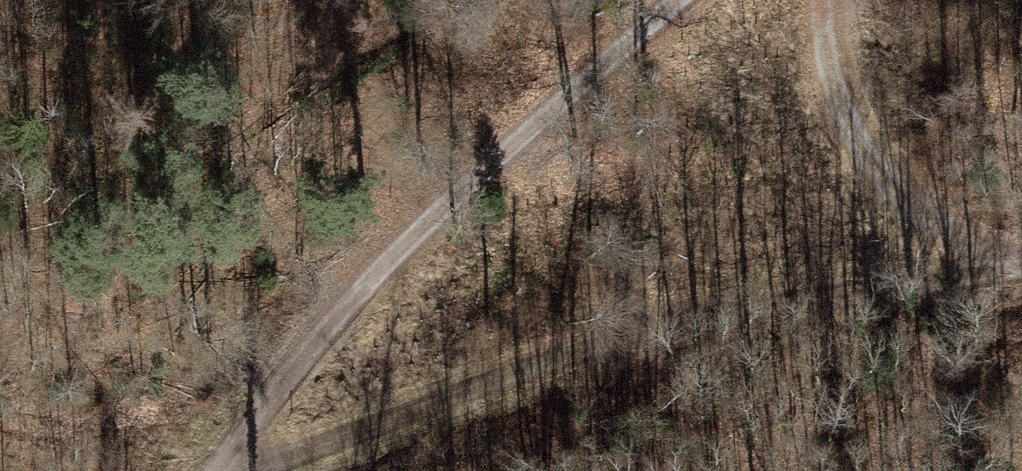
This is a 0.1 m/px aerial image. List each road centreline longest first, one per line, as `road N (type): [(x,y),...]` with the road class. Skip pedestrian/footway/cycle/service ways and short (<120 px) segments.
road 1 (track): [(1021,266),(641,335),(236,447)]
road 2 (track): [(669,0),(434,212),(215,470)]
road 3 (track): [(838,0),(858,112),(929,198),(1021,254)]

